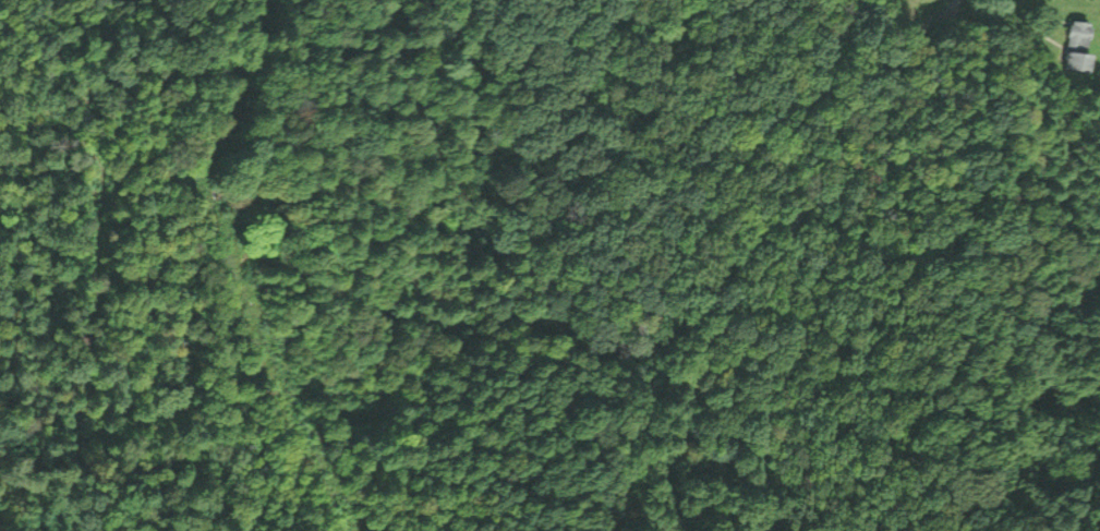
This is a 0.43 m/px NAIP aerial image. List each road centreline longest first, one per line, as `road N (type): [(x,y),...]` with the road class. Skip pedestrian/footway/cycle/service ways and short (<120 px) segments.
road 1 (track): [(984,0),(883,67),(793,167),(756,273),(737,381),(749,478),(744,530)]
road 2 (track): [(748,315),(547,421),(170,495)]

